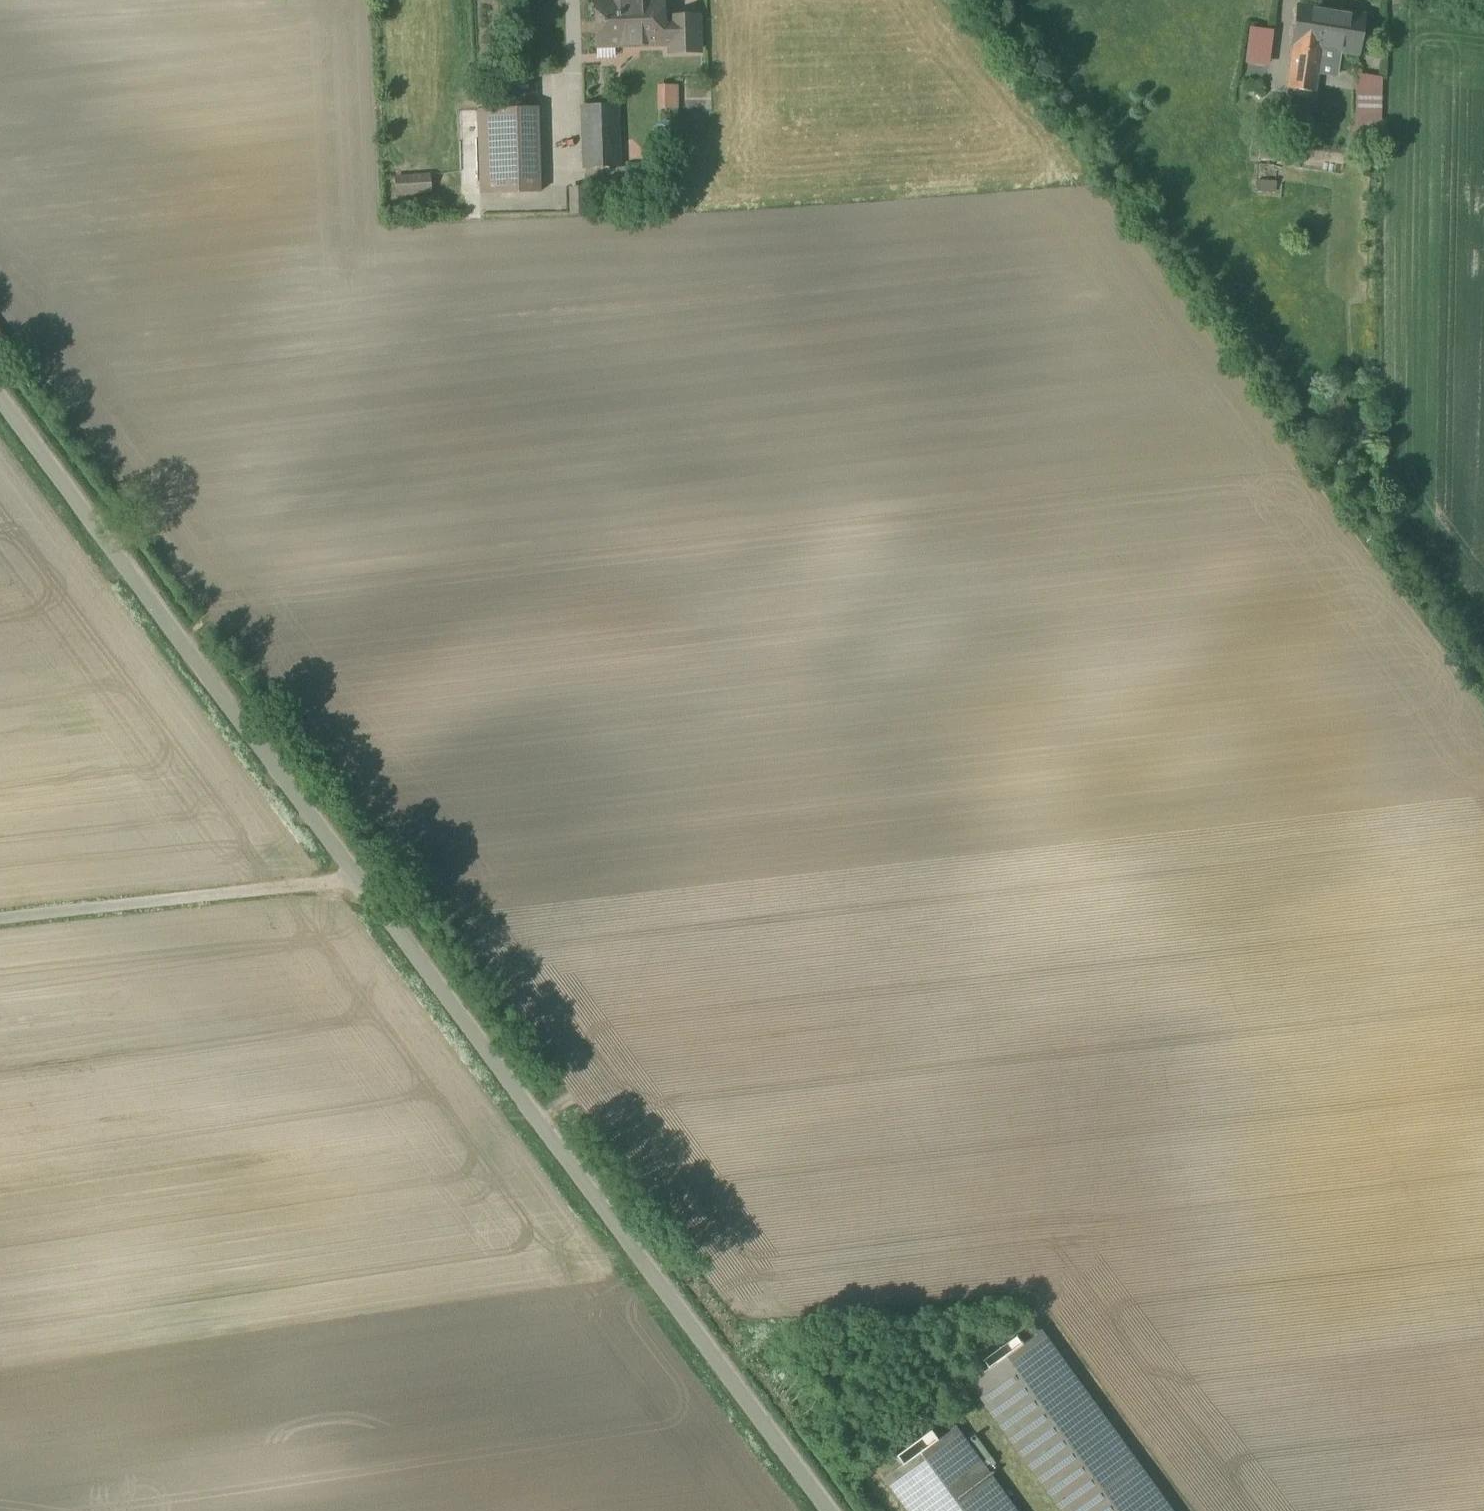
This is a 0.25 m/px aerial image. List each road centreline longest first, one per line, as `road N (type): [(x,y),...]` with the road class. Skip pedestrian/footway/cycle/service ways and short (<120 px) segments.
road 1 (unclassified): [(0,400),(826,1510)]
road 2 (track): [(355,879),(0,919)]

